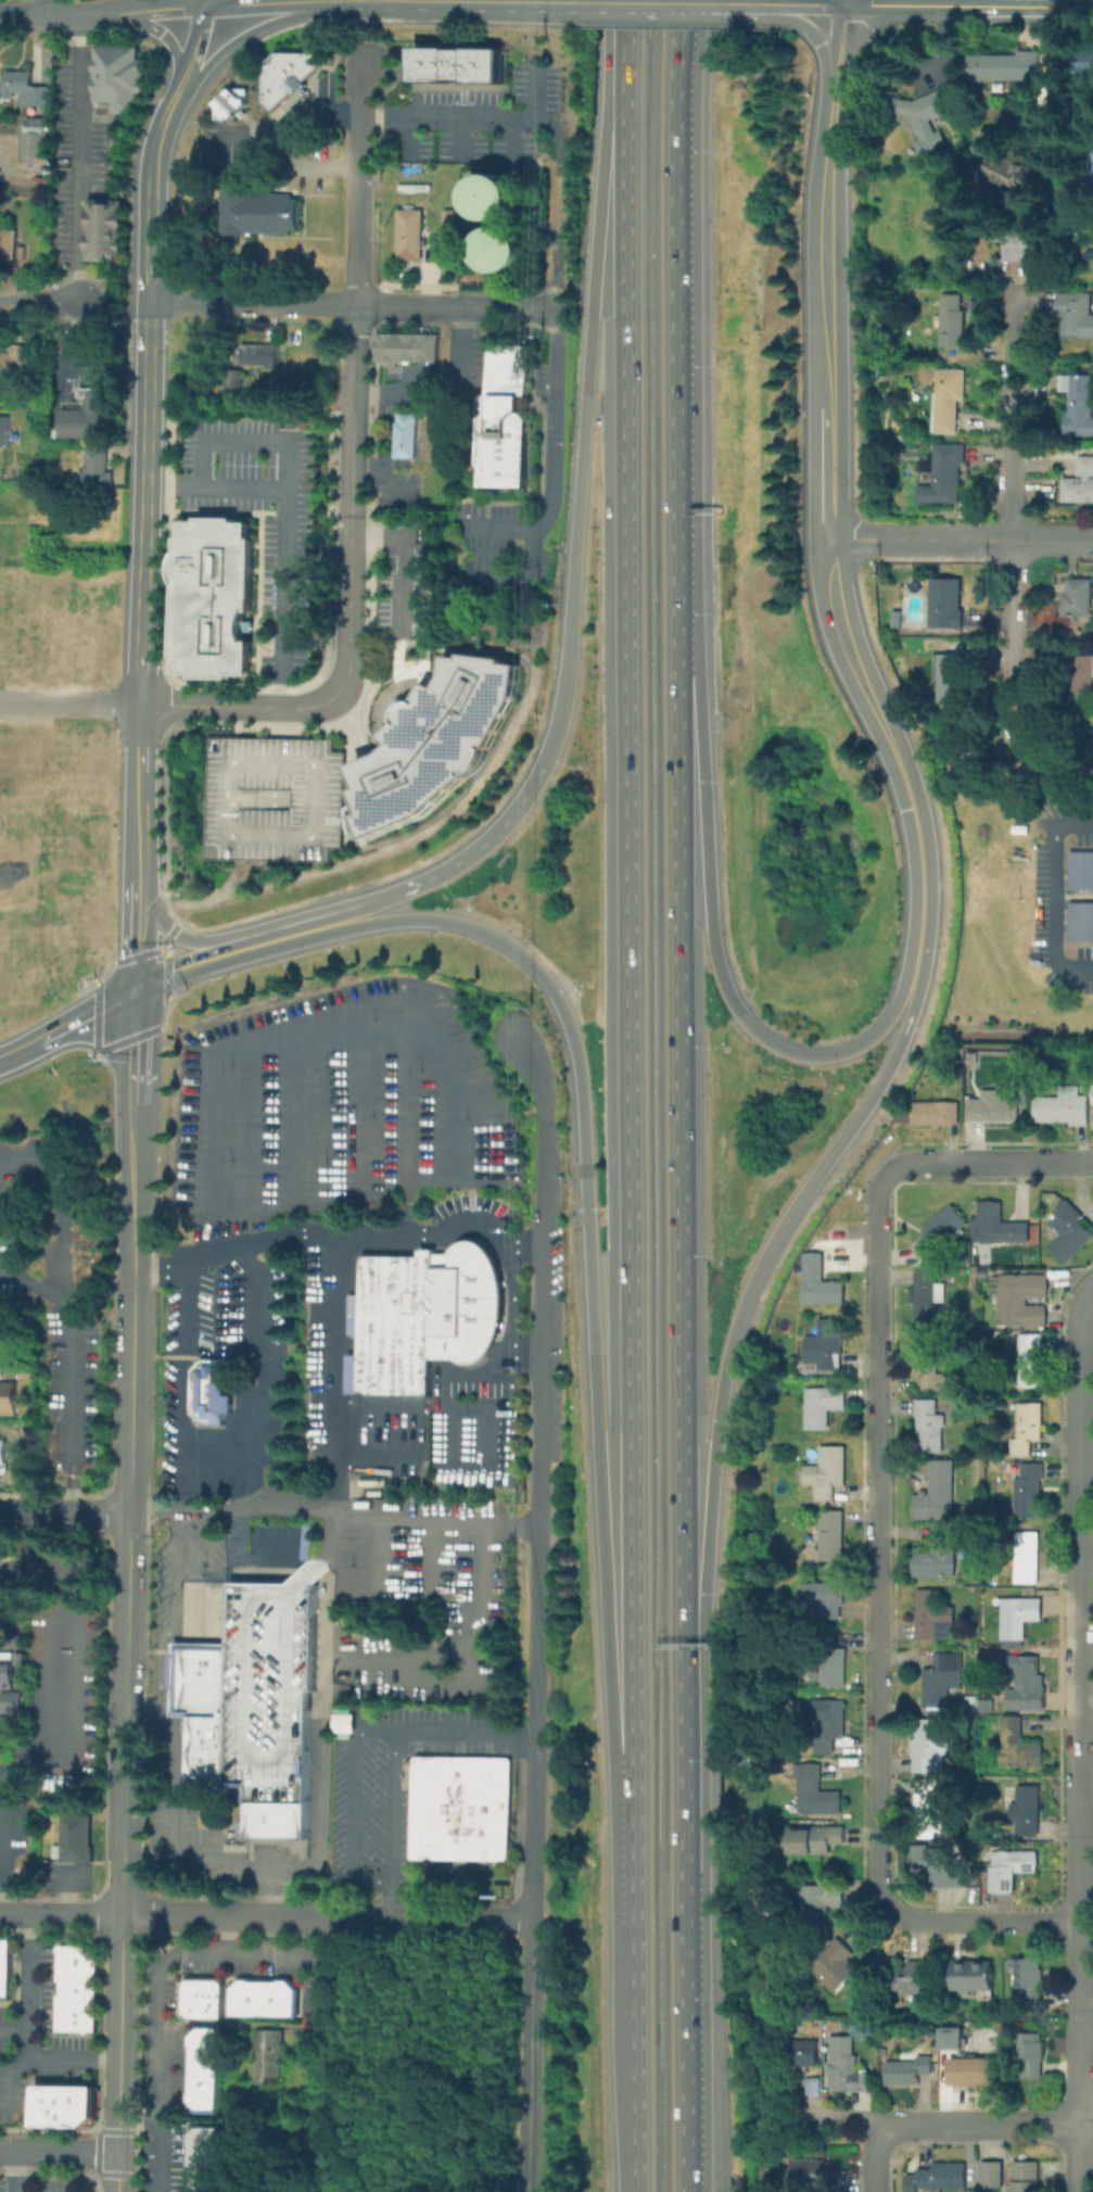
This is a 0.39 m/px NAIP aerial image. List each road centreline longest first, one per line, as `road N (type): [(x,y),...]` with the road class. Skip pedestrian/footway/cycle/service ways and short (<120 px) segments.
road 1 (motorway): [(627,0),(634,1877)]
road 2 (motorway): [(684,1936),(676,612)]
road 3 (tertiary): [(134,1073),(119,2152)]
road 4 (motorway): [(684,1936),(701,1753),(707,1519),(734,1325),(762,1257),(899,1046),(911,979)]
road 5 (tertiary): [(847,5),(826,216),(830,582),(843,639),(913,815),(920,887),(911,979)]
road 6 (residential): [(530,1918),(545,1112),(539,1073),(516,1036)]
road 7 (motorway): [(611,0),(561,693),(542,769)]
road 8 (residential): [(887,1165),(875,1183),(882,1888)]
road 9 (motorway): [(585,1209),(606,1611),(634,1877)]
road 10 (motorway): [(134,988),(344,928),(401,918),(470,926),(529,962),(564,1019),(585,1194)]
road 11 (residential): [(1092,1282),(1080,1314),(1077,1922)]
road 12 (motorway): [(911,979),(882,1026),(843,1051),(790,1050),(749,1026),(735,1006),(713,946),(676,612)]
road 13 (motorway): [(676,612),(675,0)]
road 14 (residential): [(1013,289),(1015,748)]
road 15 (residential): [(560,165),(552,502)]
road 16 (residential): [(333,1916),(0,1914)]
road 17 (motorway): [(634,1877),(636,2191)]
road 18 (tertiary): [(148,423),(142,706)]
road 19 (residential): [(526,2191),(530,1918)]
road 20 (residential): [(1077,1922),(1077,2191)]
road 21 (residential): [(1092,542),(828,540)]
road 22 (motorway): [(684,2191),(684,1936)]
road 23 (residential): [(369,62),(358,80),(355,305)]
road 24 (tertiary): [(1092,8),(847,5)]
road 25 (tertiary): [(569,2),(328,0)]
road 26 (residential): [(882,1888),(922,1918),(1077,1922)]
road 27 (residential): [(1092,1161),(887,1165)]
road 28 (residential): [(355,305),(150,302)]
road 29 (residential): [(552,307),(355,305)]
road 30 (residential): [(530,1918),(333,1916)]
road 31 (residential): [(882,2124),(1077,2121)]
road 32 (residential): [(333,698),(302,709),(142,706)]
road 33 (residential): [(352,514),(349,666),(333,698)]
road 34 (motorway): [(418,882),(240,938)]
road 35 (motorway): [(542,769),(506,821),(457,862),(418,882)]
road 36 (residential): [(329,2023),(323,2191)]
road 37 (residential): [(142,706),(0,703)]
road 38 (tertiary): [(771,4),(633,3)]
road 39 (motorway): [(240,938),(195,942),(174,933),(156,918),(138,879)]
road 40 (residential): [(130,1510),(0,1510)]
road 41 (residential): [(126,14),(0,16)]
road 42 (tertiary): [(150,302),(148,423)]

